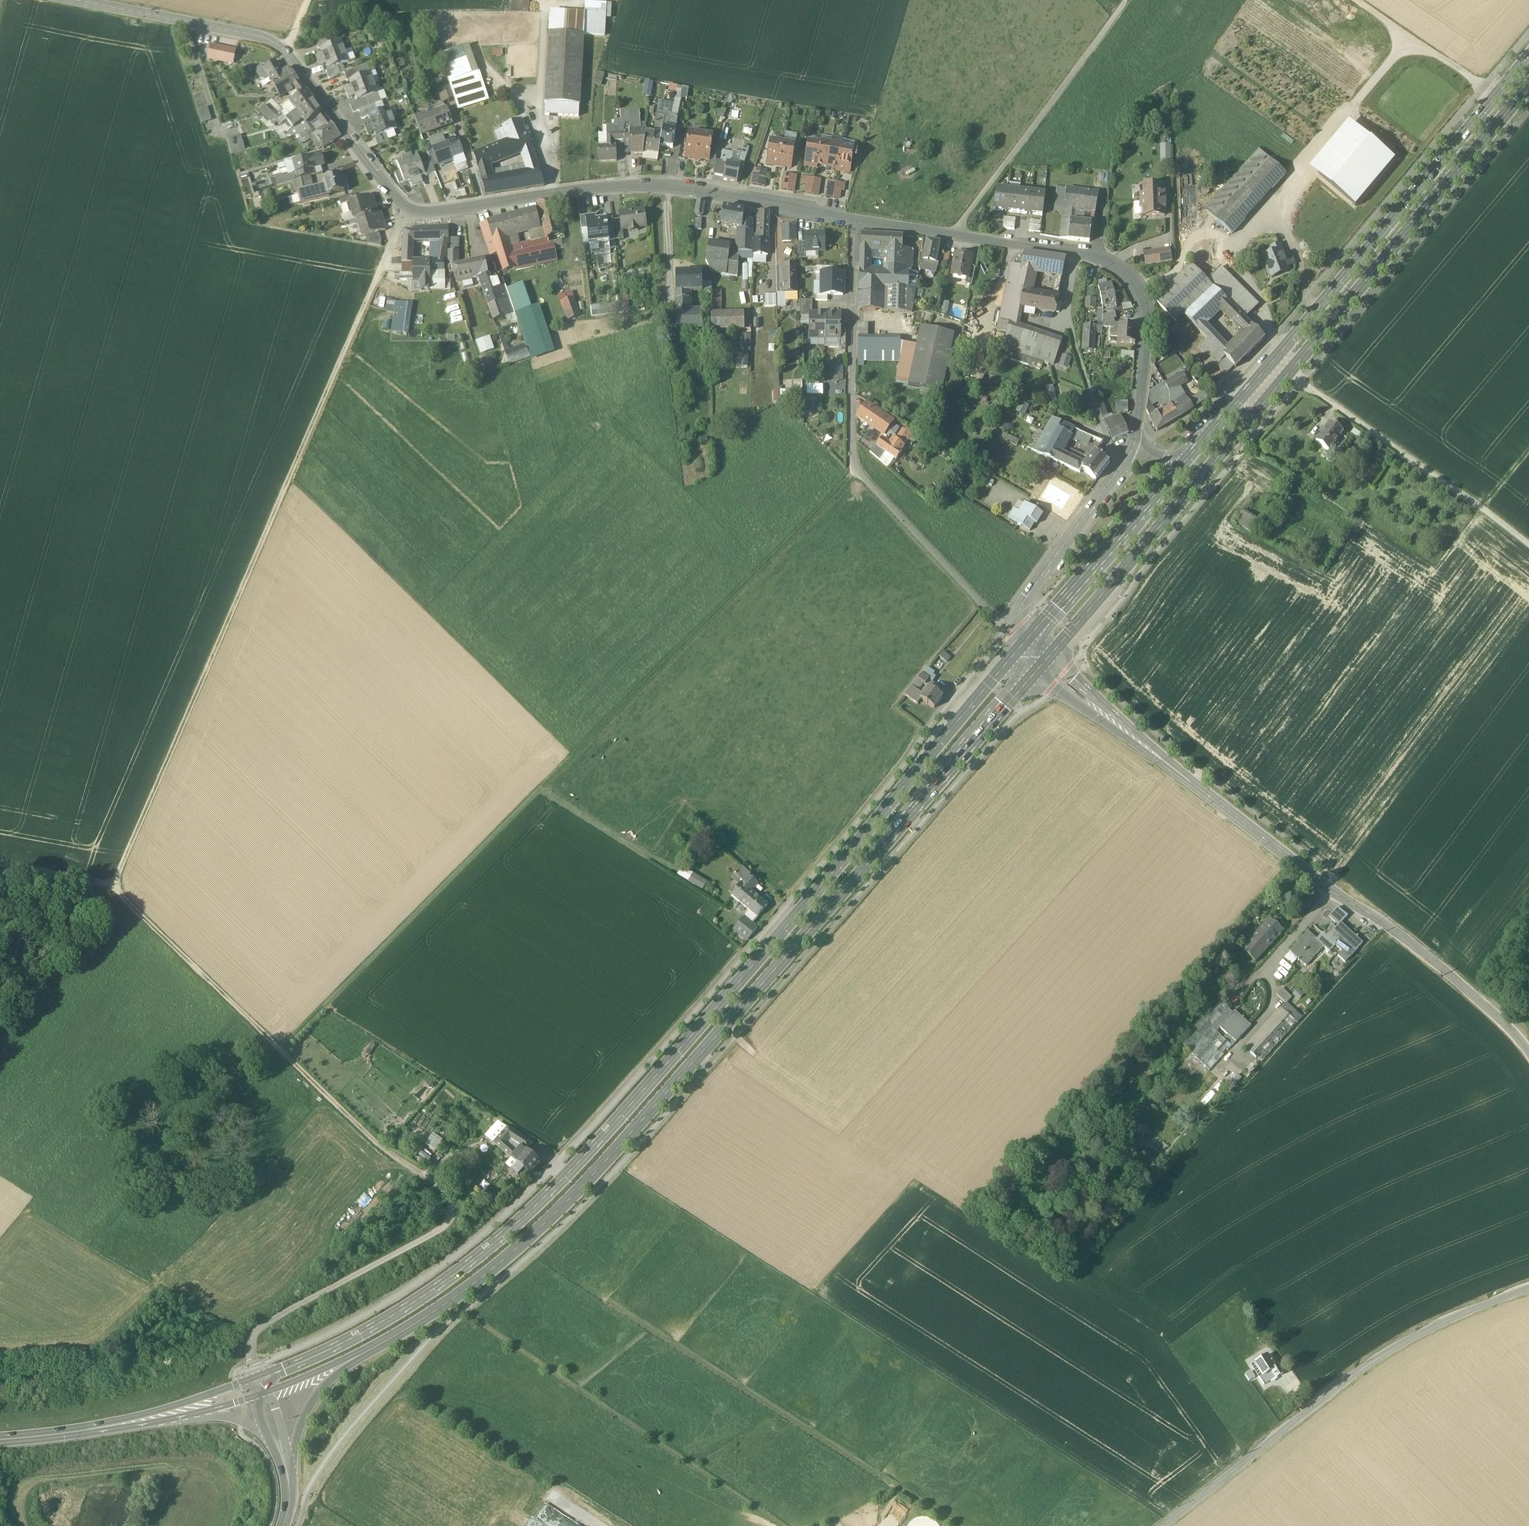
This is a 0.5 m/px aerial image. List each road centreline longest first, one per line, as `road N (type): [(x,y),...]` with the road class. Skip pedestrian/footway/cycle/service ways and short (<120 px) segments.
road 1 (primary): [(1028,638),(823,887),(564,1178),(485,1250),(410,1302),(256,1378)]
road 2 (primary): [(366,1350),(496,1266),(551,1219),(811,936),(1035,673)]
road 3 (tertiary): [(79,0),(274,42),(409,210),(667,186),(854,219)]
road 4 (track): [(859,474),(287,1058)]
road 5 (track): [(256,1378),(251,1345),(260,1328),(443,1228),(452,1204),(287,1058),(114,887)]
road 6 (primary): [(1048,657),(1528,87)]
road 7 (track): [(114,887),(409,210)]
road 8 (primary): [(1528,57),(1190,456)]
road 9 (tertiary): [(854,219),(1096,258),(1123,271),(1147,304),(1133,447)]
road 10 (unclassified): [(1156,1525),(1371,1362),(1528,1290)]
road 11 (tertiary): [(1528,1050),(1412,944),(1194,784)]
road 12 (track): [(960,236),(963,222),(1129,0)]
road 13 (track): [(1528,544),(1300,380)]
road 14 (residential): [(854,219),(852,446),(859,474)]
road 15 (primary): [(1190,456),(1028,638)]
road 16 (unclassified): [(859,474),(996,620),(1017,624)]
road 17 (tertiary): [(1133,447),(1021,605),(1017,624)]
road 18 (tertiary): [(1035,673),(1194,784)]
road 19 (tertiary): [(1194,784),(1048,657)]
road 20 (primary): [(256,1378),(84,1431)]
road 21 (track): [(1063,310),(1120,468)]
road 22 (track): [(1359,0),(1495,97)]
road 23 (tertiary): [(292,1470),(306,1412),(366,1350)]

